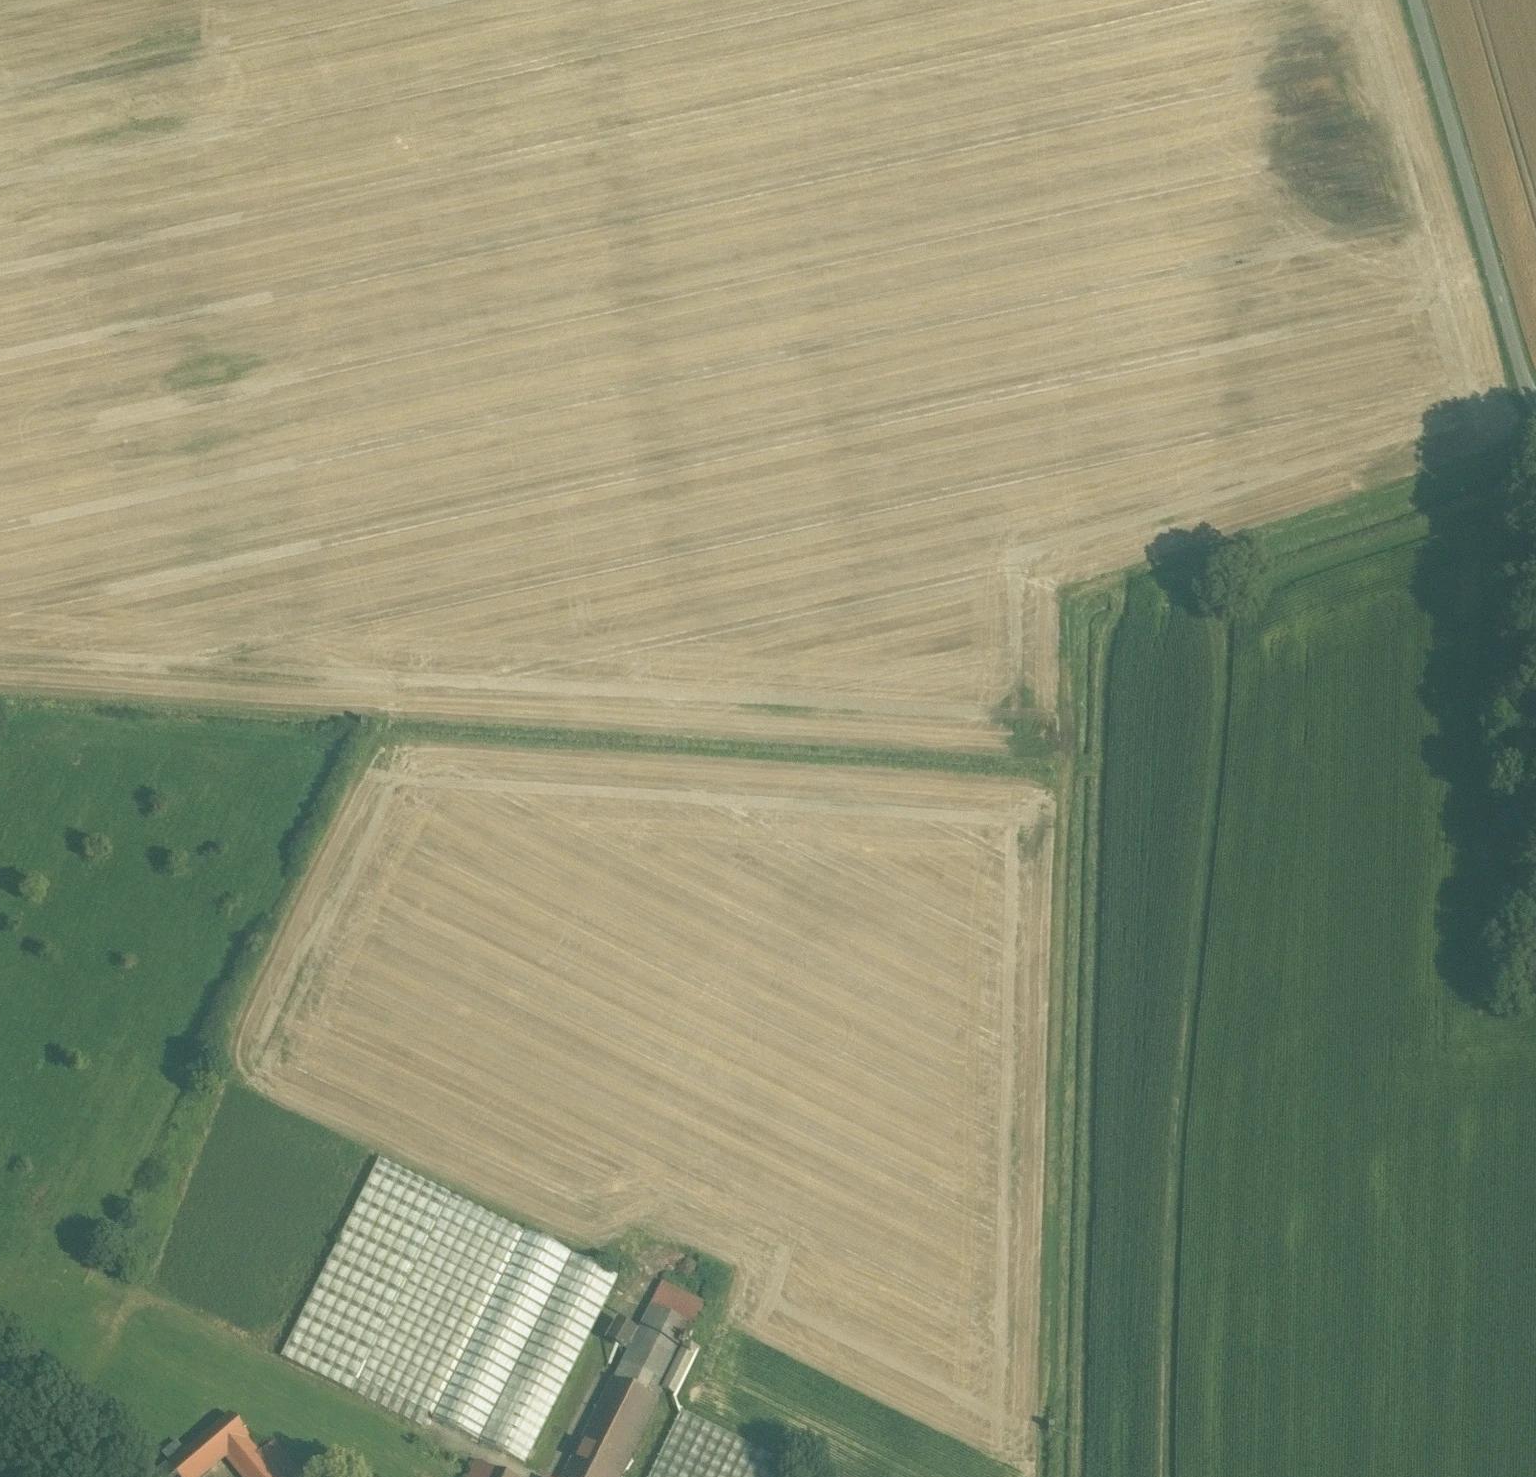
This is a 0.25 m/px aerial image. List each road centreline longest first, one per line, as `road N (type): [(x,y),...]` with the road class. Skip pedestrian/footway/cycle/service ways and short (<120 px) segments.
road 1 (unclassified): [(1535,423),(1512,395),(1406,0)]

